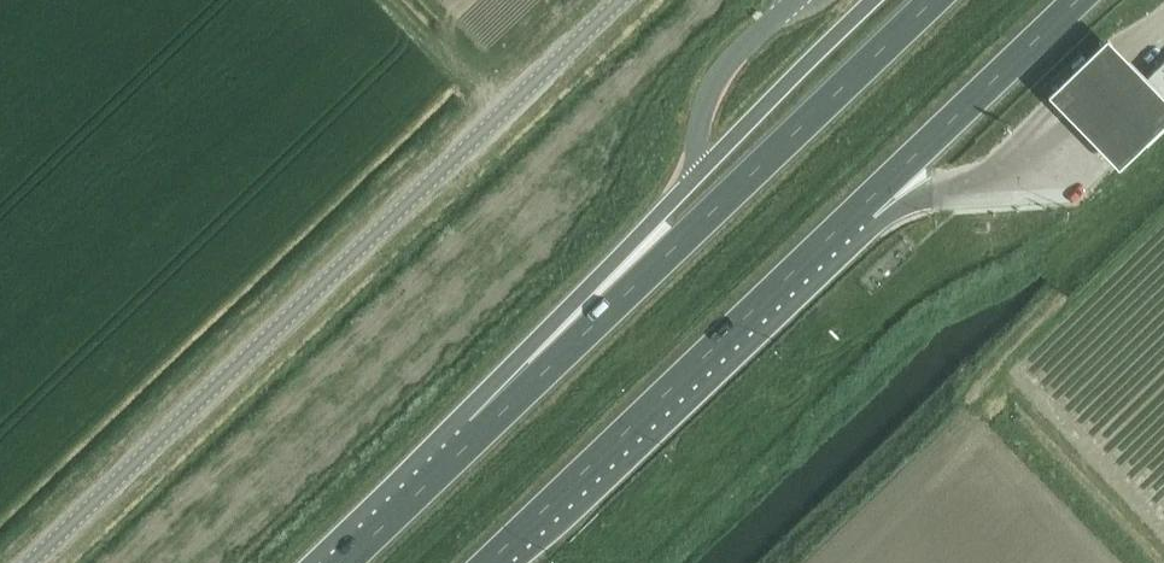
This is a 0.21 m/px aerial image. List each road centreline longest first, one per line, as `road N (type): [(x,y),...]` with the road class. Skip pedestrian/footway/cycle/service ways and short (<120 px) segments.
road 1 (unclassified): [(24,562),(624,0)]
road 2 (trunk): [(929,0),(387,513)]
road 3 (trunk): [(491,562),(860,211)]
road 4 (trunk): [(690,184),(452,425),(387,513)]
road 5 (trunk): [(860,211),(1080,0)]

